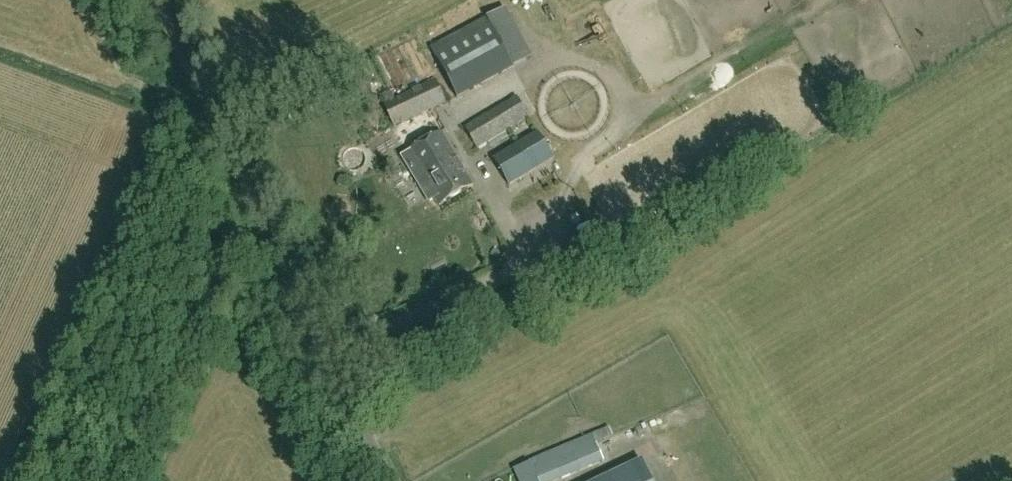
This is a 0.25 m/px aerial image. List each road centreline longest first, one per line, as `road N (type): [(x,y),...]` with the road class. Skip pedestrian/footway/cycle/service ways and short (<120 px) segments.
road 1 (unclassified): [(391,480),(158,0)]

